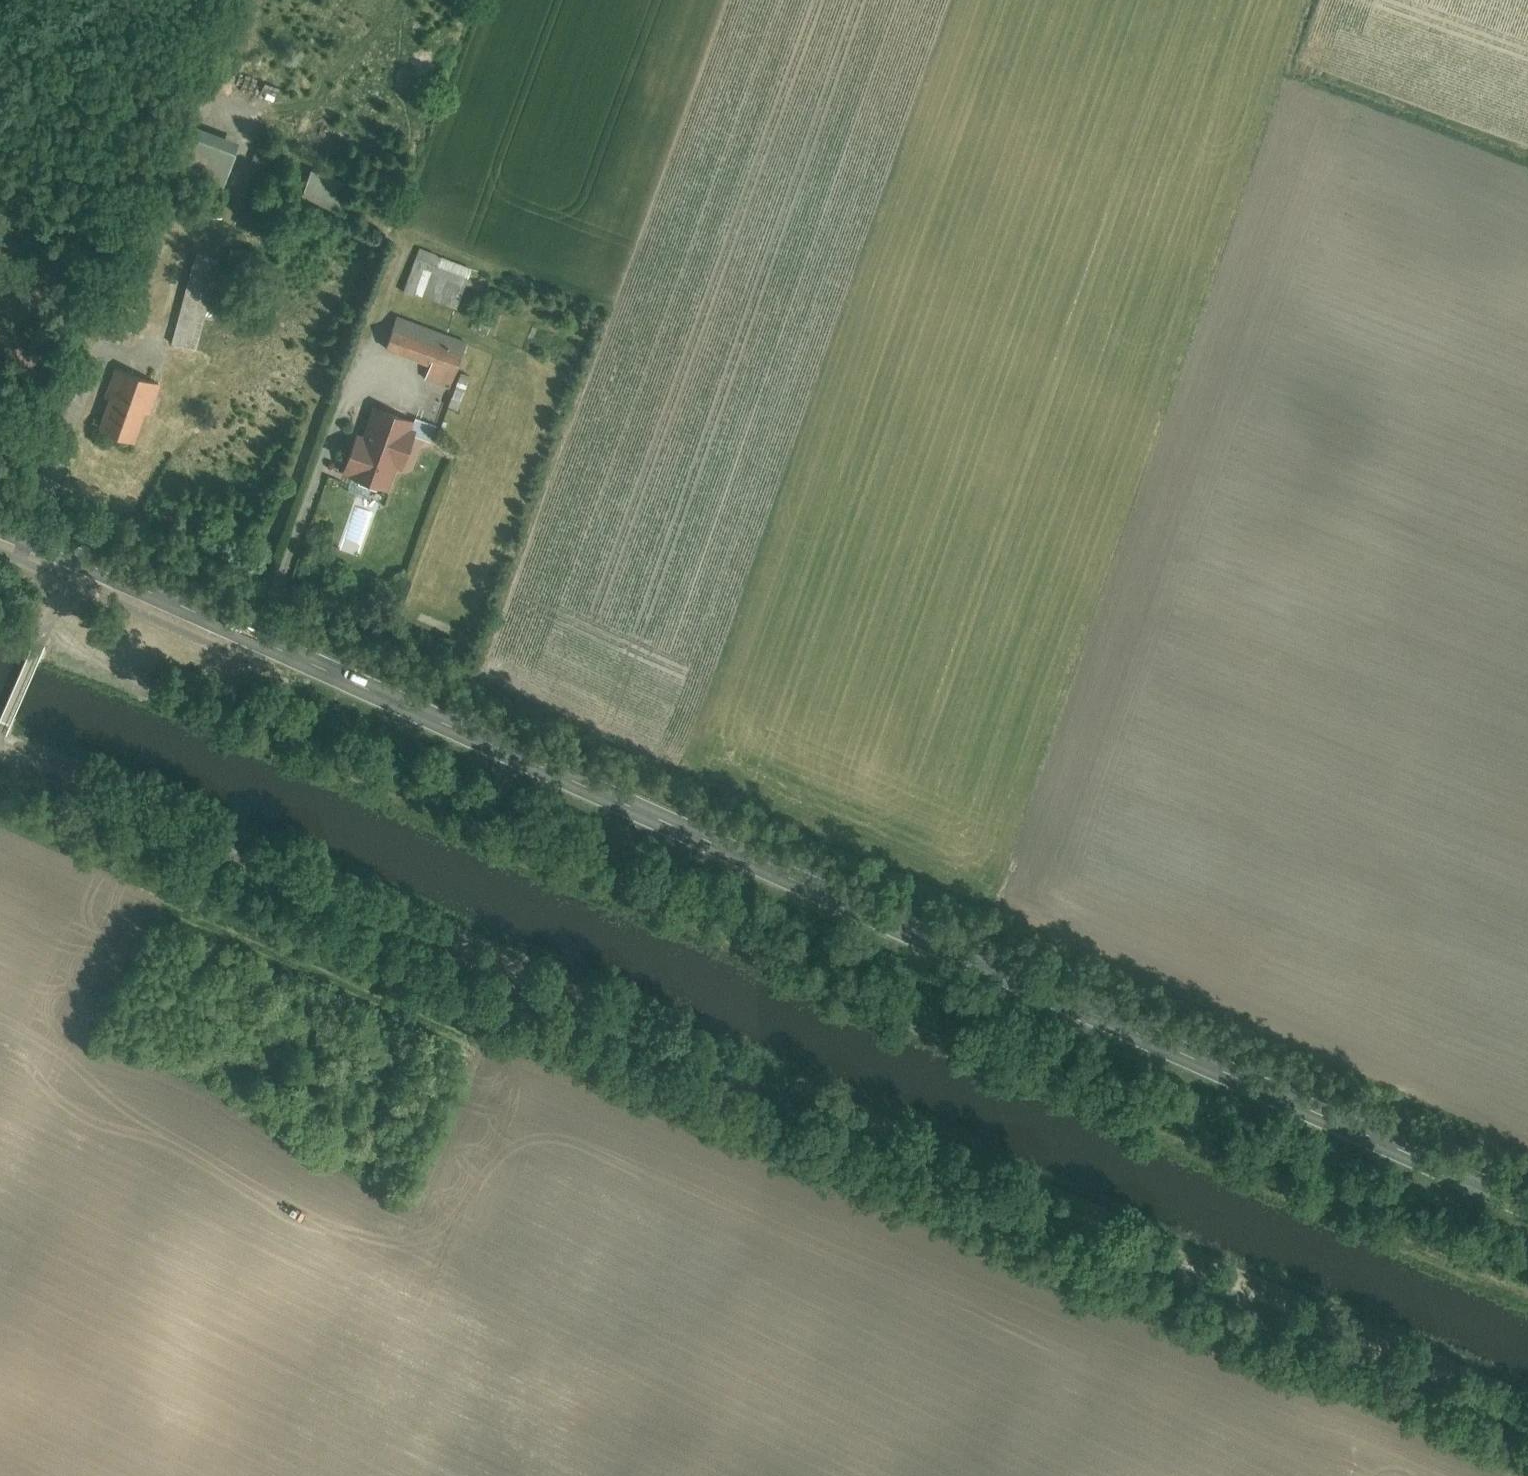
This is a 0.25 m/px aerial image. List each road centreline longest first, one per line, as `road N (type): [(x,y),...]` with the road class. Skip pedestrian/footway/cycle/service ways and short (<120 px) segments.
road 1 (tertiary): [(1527,1205),(0,524)]

